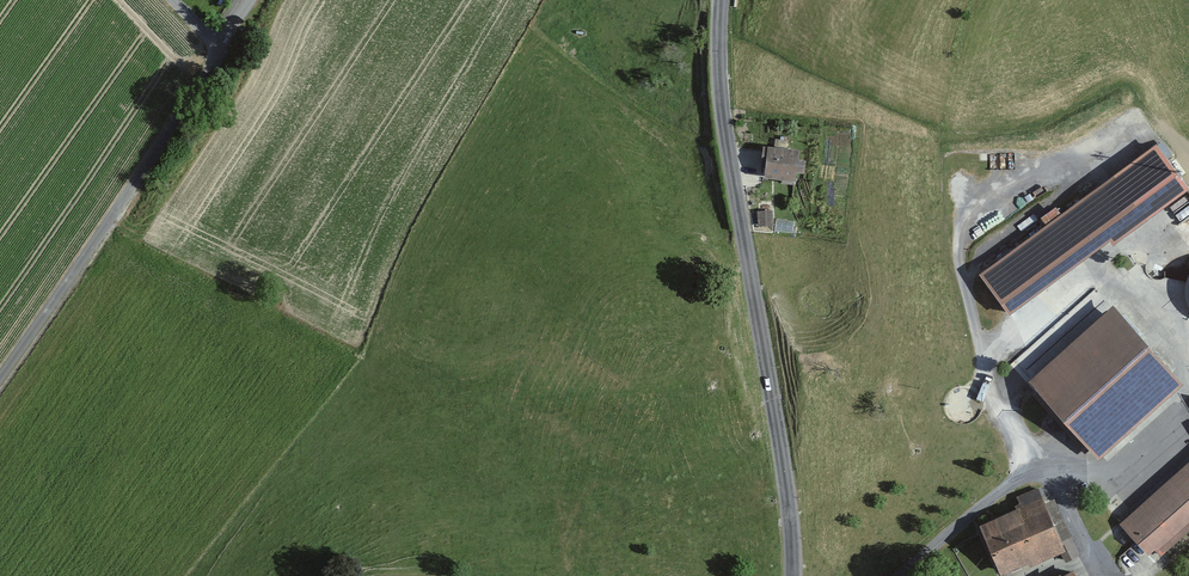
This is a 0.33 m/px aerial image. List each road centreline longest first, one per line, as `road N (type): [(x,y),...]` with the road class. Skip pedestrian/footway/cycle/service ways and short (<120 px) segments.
road 1 (tertiary): [(797,575),(796,526),(724,106),(718,0)]
road 2 (track): [(0,376),(221,51)]
road 3 (residential): [(256,0),(221,51),(175,0)]

